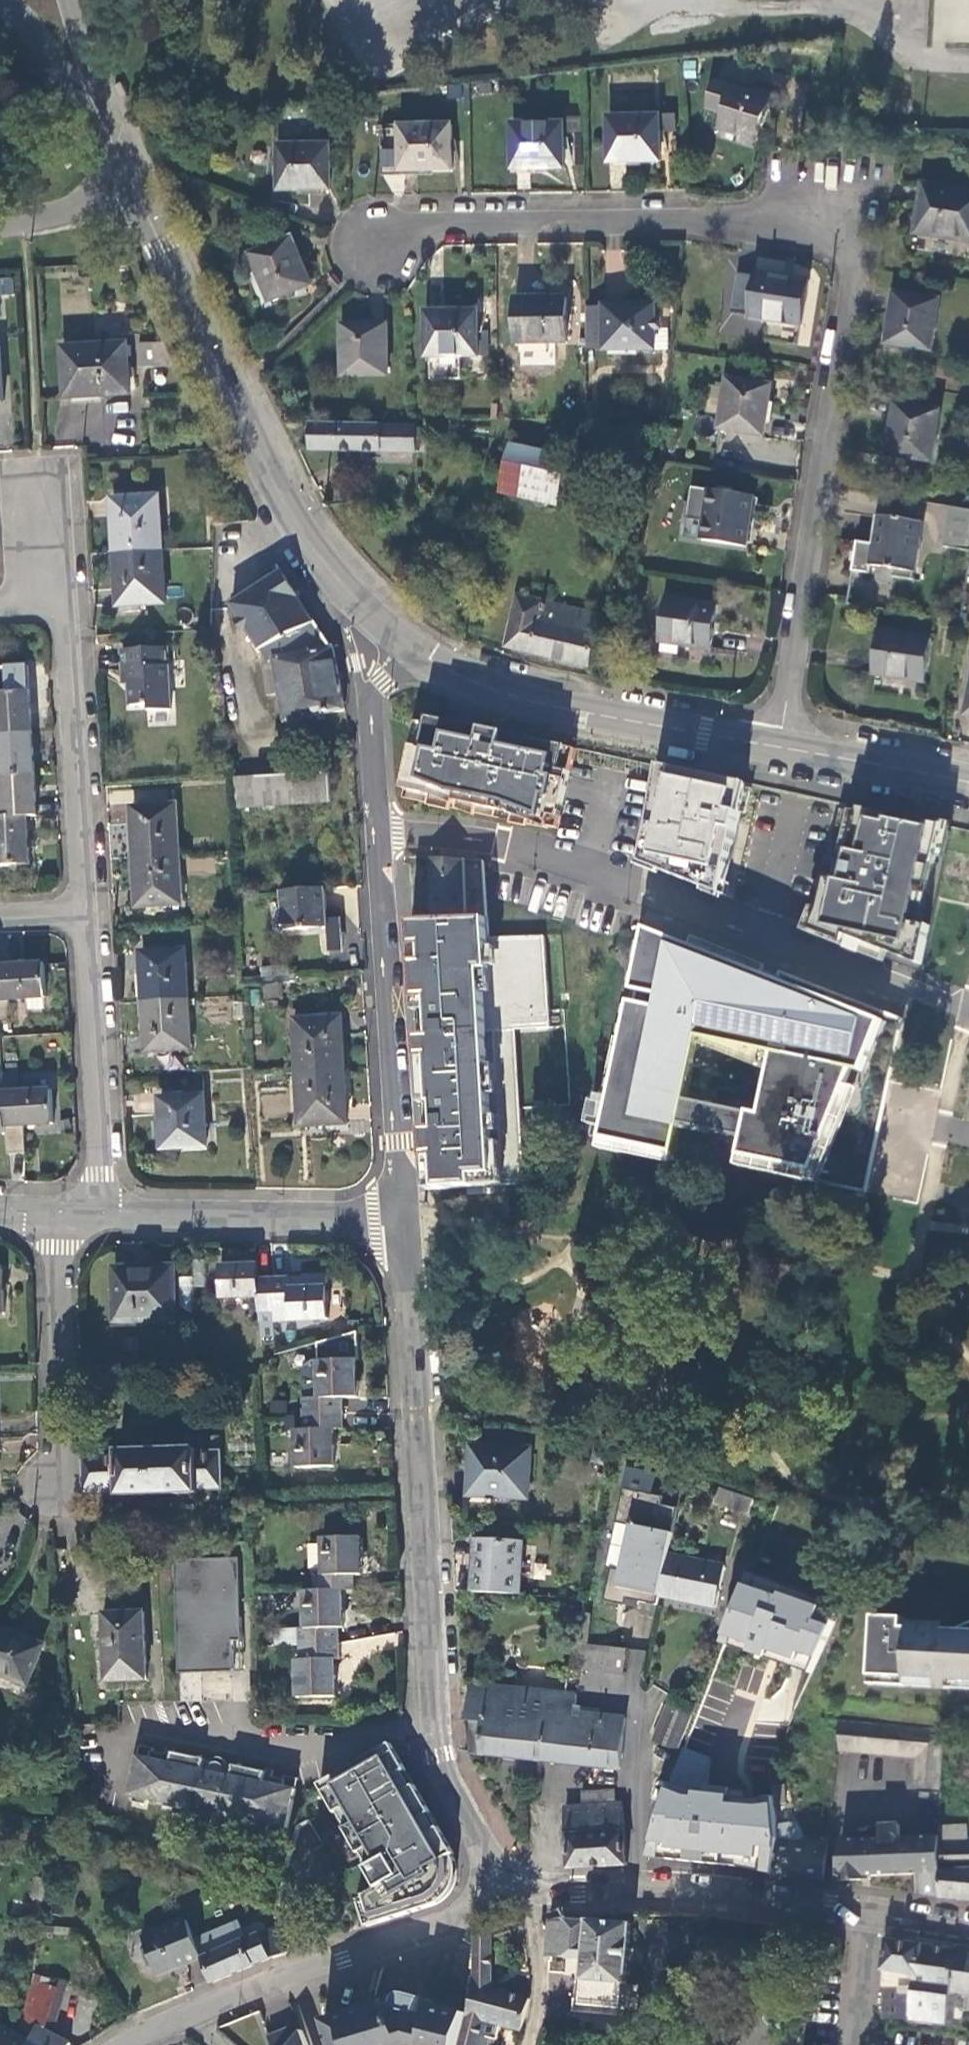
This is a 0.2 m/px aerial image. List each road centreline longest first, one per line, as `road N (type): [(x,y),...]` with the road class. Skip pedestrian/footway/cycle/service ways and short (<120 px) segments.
road 1 (residential): [(763,758),(861,216),(434,215),(356,278)]
road 2 (unclassified): [(401,1223),(374,833),(371,614)]
road 3 (unclassified): [(401,1223),(434,1722)]
road 4 (tertiary): [(371,614),(296,515),(134,189)]
road 5 (tertiary): [(763,758),(524,705),(456,678),(371,614)]
road 6 (residential): [(434,1722),(328,1745),(119,1734),(110,1742),(114,1782)]
road 7 (unclassified): [(871,1916),(638,1889),(510,1901)]
road 8 (unclassified): [(510,1901),(185,2020)]
road 9 (residential): [(84,915),(61,606),(46,606)]
road 10 (residential): [(103,1213),(84,915)]
road 11 (residential): [(103,1213),(401,1223)]
road 12 (residential): [(57,1213),(63,1445),(54,1487)]
road 13 (tertiary): [(968,794),(763,758)]
road 14 (unclassified): [(434,1722),(439,1756),(510,1901)]
road 15 (tertiary): [(3,0),(109,131)]
road 16 (residential): [(37,458),(46,606)]
road 17 (residential): [(134,189),(0,227)]
road 18 (tertiary): [(109,131),(71,0)]
road 19 (residential): [(871,1916),(855,2044)]

